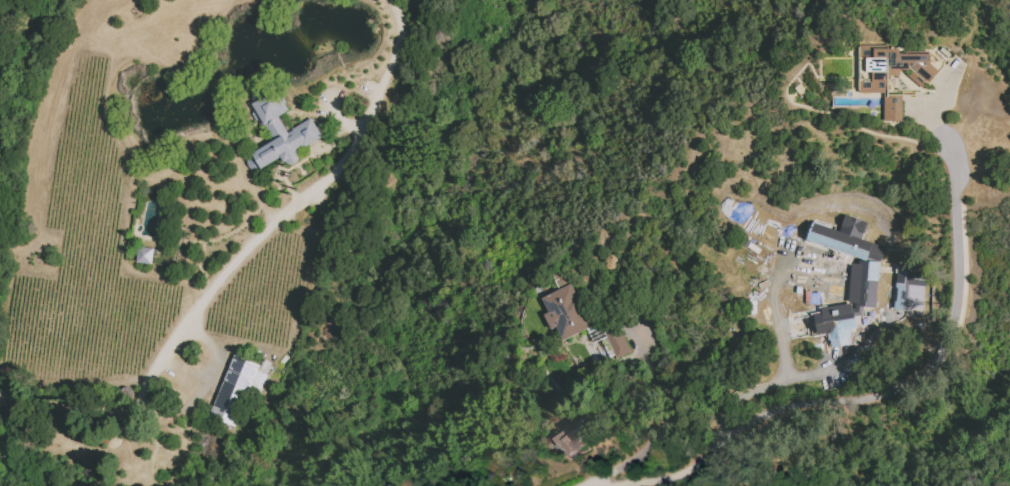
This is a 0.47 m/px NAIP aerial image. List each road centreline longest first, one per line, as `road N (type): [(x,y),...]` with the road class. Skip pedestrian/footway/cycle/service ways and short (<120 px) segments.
road 1 (residential): [(585,485),(688,470),(793,408),(858,398),(943,361),(959,328),(961,294),(952,172),(938,127)]

